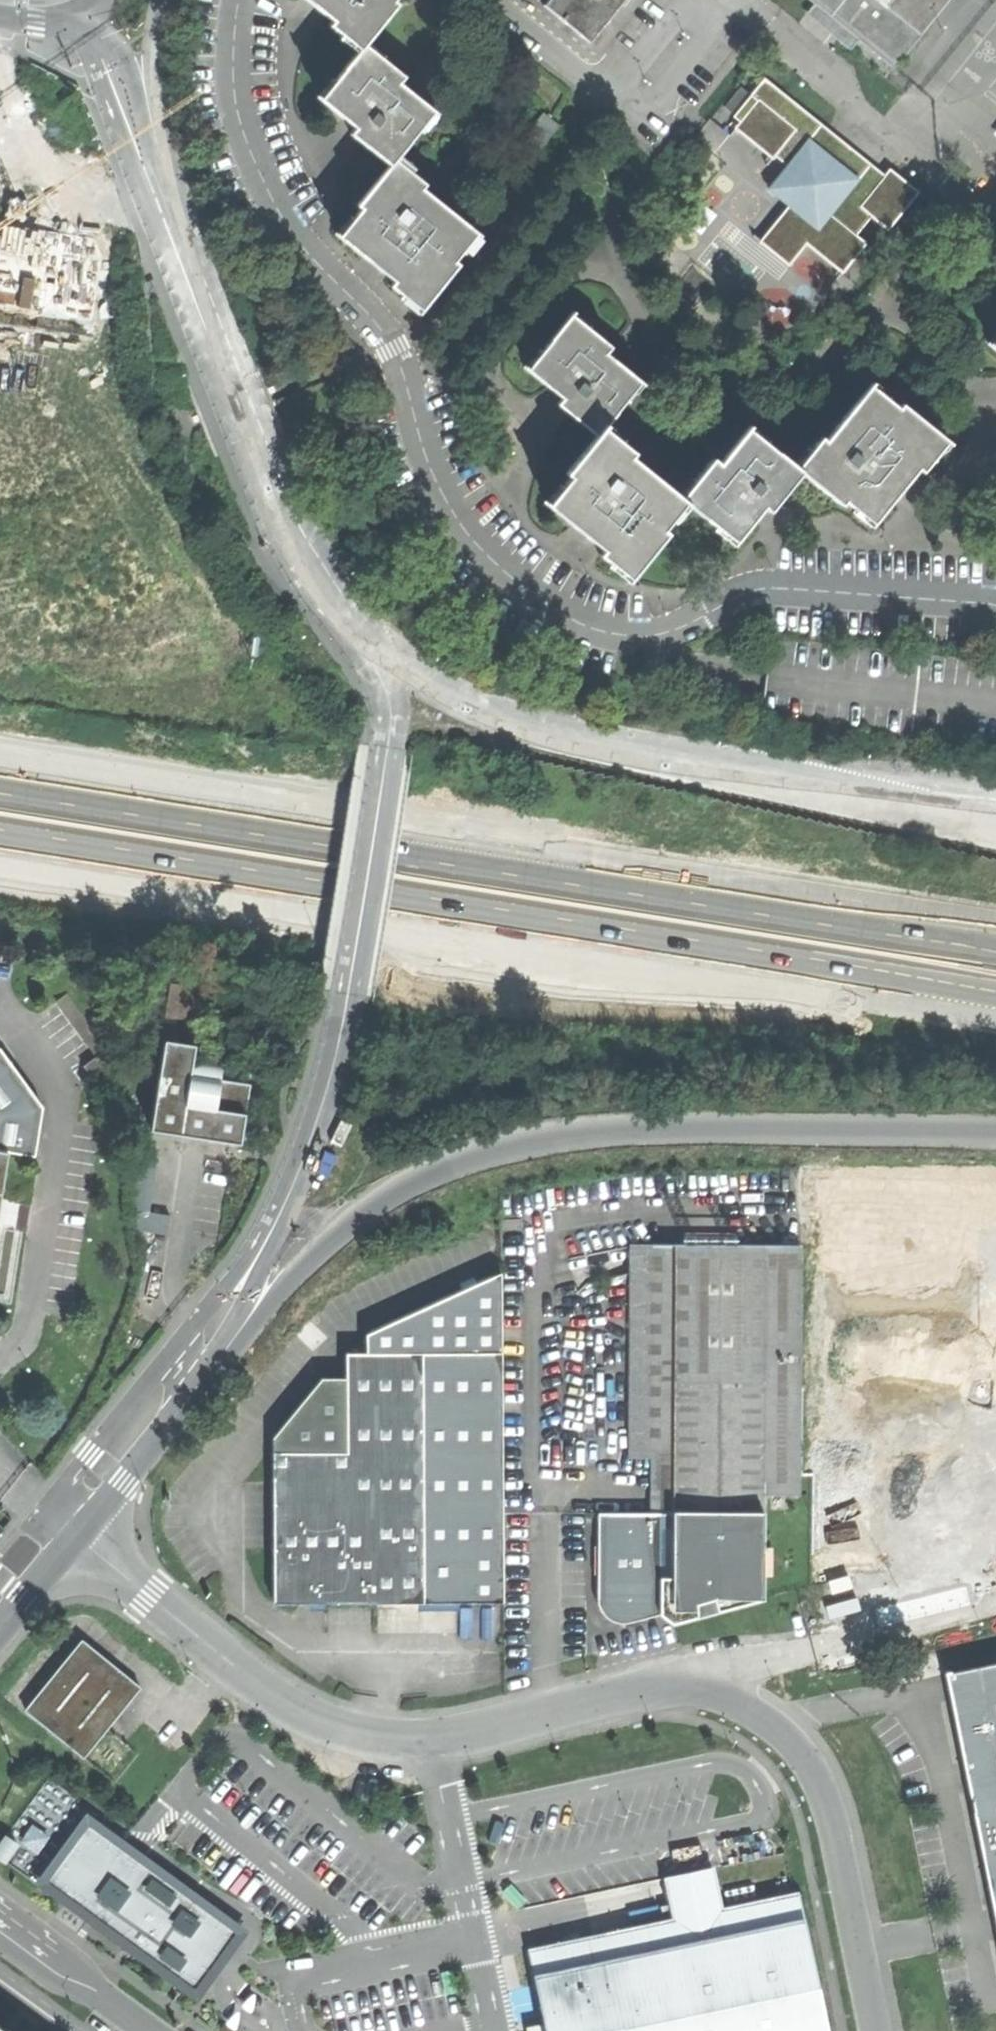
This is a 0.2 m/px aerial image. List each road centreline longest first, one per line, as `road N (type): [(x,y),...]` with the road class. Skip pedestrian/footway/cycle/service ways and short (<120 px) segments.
road 1 (residential): [(236,0),(232,81),(254,164),(285,228),(387,339),(446,502),(500,569),(574,623),(635,639),(753,588),(995,606)]
road 2 (unclassified): [(77,1539),(311,1719),(364,1737),(432,1742),(678,1684),(762,1718),(797,1749),(836,1830),(877,2030)]
road 3 (trunk): [(995,936),(0,776)]
road 4 (trunk): [(0,839),(995,996)]
road 5 (trunk): [(204,1376),(361,1217),(428,1178),(519,1144),(646,1129),(995,1132)]
road 6 (tertiary): [(204,1376),(267,1256),(346,1044),(399,701),(375,642)]
road 7 (tertiary): [(375,642),(287,499),(165,178)]
road 8 (tertiary): [(762,771),(505,718),(416,673),(375,642)]
road 9 (trunk): [(995,825),(762,771)]
road 10 (tertiary): [(995,779),(762,771)]
road 11 (tertiary): [(165,178),(123,71),(104,45),(35,19)]
road 12 (tertiary): [(77,1539),(204,1376)]
road 13 (residential): [(150,2030),(0,1922)]
road 14 (tertiary): [(165,178),(153,82),(164,0)]
road 15 (residential): [(680,15),(710,37),(653,115),(623,94)]
road 16 (residential): [(623,94),(505,0)]
road 17 (tertiary): [(0,1634),(77,1539)]

